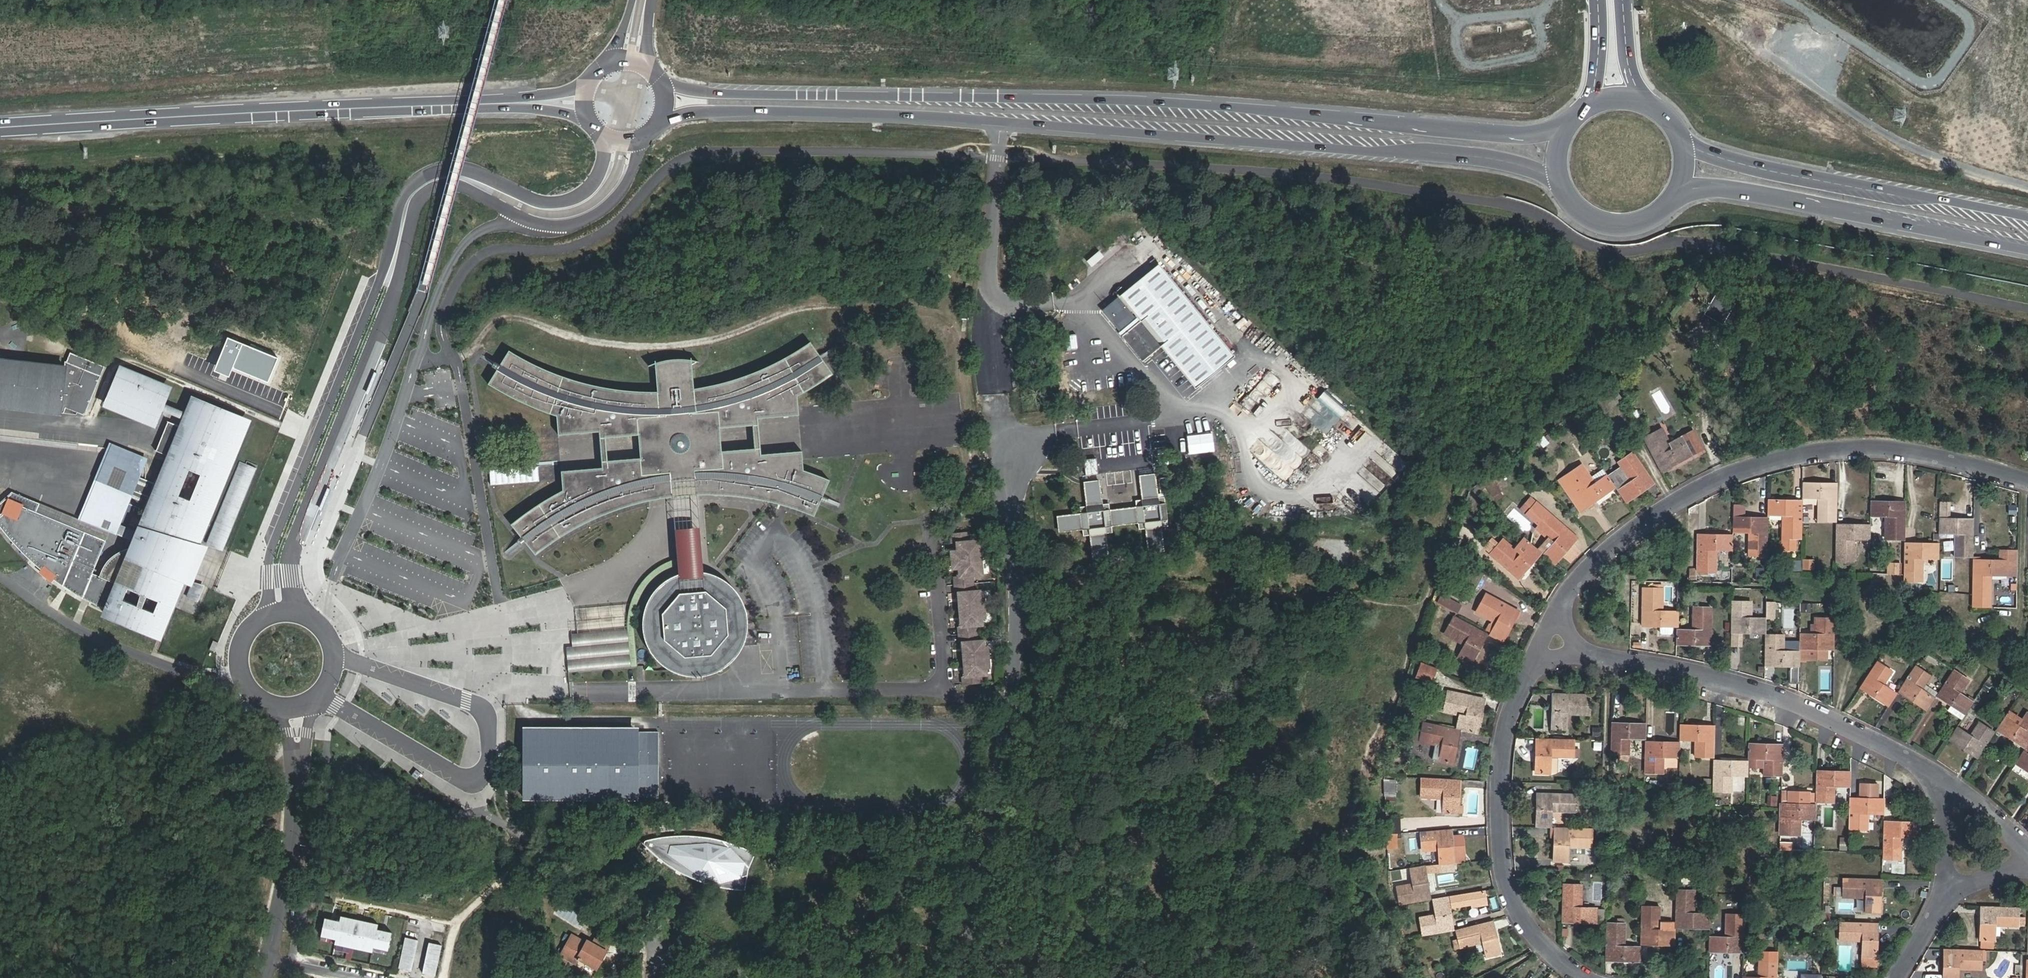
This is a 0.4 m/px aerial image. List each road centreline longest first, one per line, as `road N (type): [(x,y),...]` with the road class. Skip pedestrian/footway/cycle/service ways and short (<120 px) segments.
road 1 (primary): [(1566,122),(1497,133),(1170,99),(720,91),(663,78)]
road 2 (primary): [(662,121),(739,110),(944,115),(1426,149),(1511,161),(1559,181)]
road 3 (residential): [(306,611),(294,574),(297,539),(401,271),(420,199),(438,184),(458,182),(544,222),(577,220),(618,193),(646,138)]
road 4 (residential): [(605,138),(596,177),(569,198),(536,196),(464,165),(437,167),(410,185),(382,279),(275,543),(264,613)]
road 5 (residential): [(971,977),(1008,675),(1019,444)]
road 6 (residential): [(2027,480),(1883,446),(1746,466),(1659,516),(1569,600)]
road 7 (primary): [(0,125),(481,101)]
road 8 (residential): [(1607,647),(1780,694),(1905,758),(1961,801)]
road 9 (residential): [(1541,646),(1512,722),(1499,811),(1513,888),(1543,948),(1584,977)]
road 10 (primary): [(2027,216),(1751,163),(1698,146),(1686,134)]
road 11 (primary): [(1682,192),(1793,198),(2027,247)]
road 12 (unclassified): [(0,577),(101,637),(194,676),(221,679),(238,670)]
road 13 (residential): [(271,962),(298,758)]
road 14 (primary): [(1559,181),(1592,219),(1626,226),(1658,216),(1682,192)]

